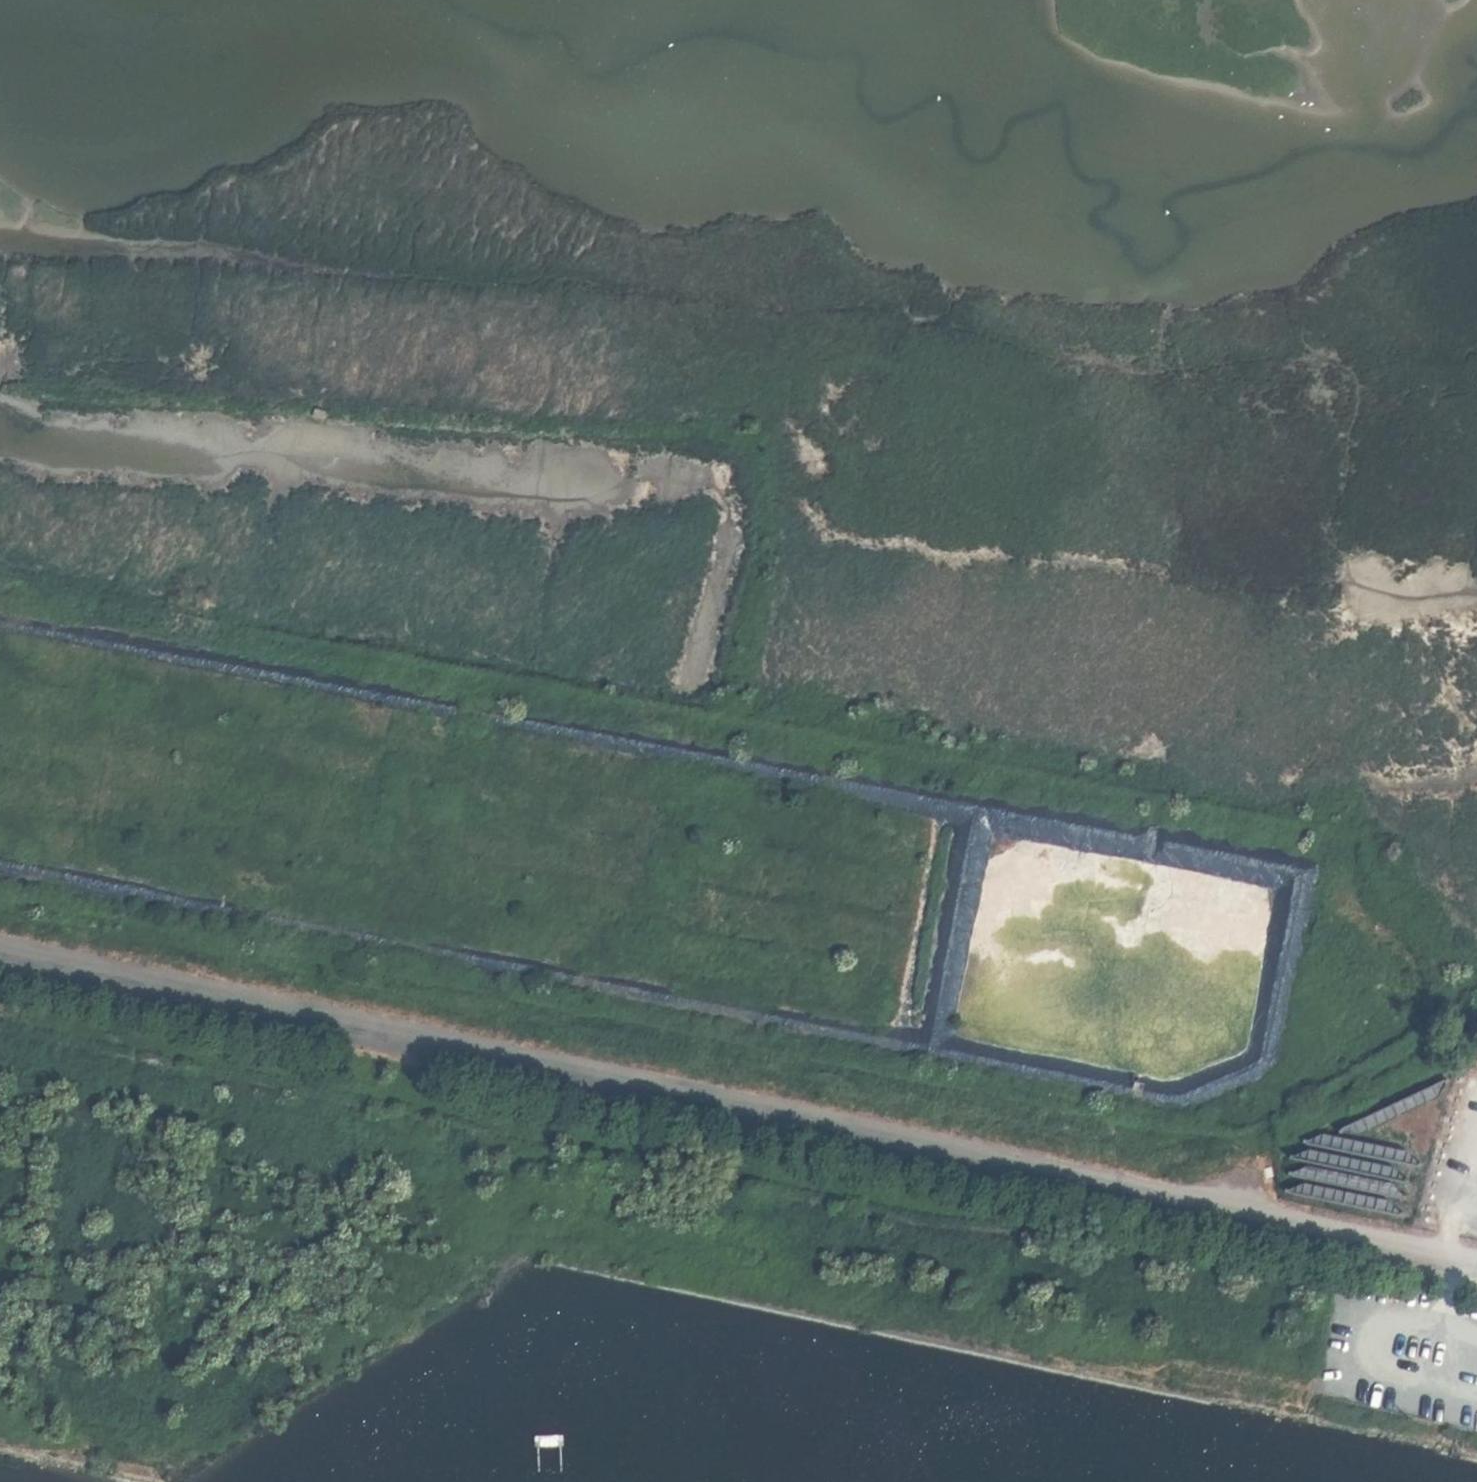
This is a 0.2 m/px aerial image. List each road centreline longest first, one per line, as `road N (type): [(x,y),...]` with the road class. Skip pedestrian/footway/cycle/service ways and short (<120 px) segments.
road 1 (unclassified): [(1476,1268),(0,954)]

